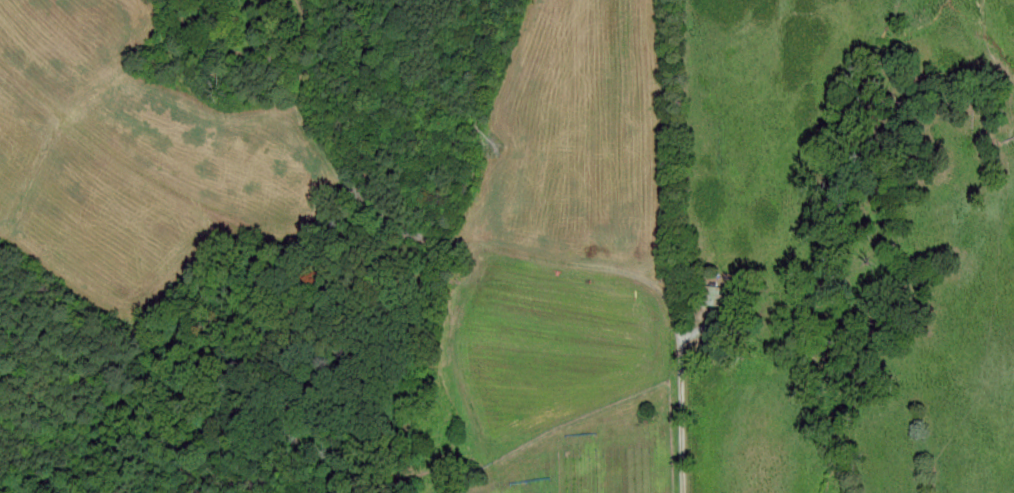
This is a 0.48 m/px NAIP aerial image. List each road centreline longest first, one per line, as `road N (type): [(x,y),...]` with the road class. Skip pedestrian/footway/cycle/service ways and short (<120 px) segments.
road 1 (track): [(306,0),(301,110),(309,134),(381,217),(416,233),(660,290),(678,316),(685,492)]

